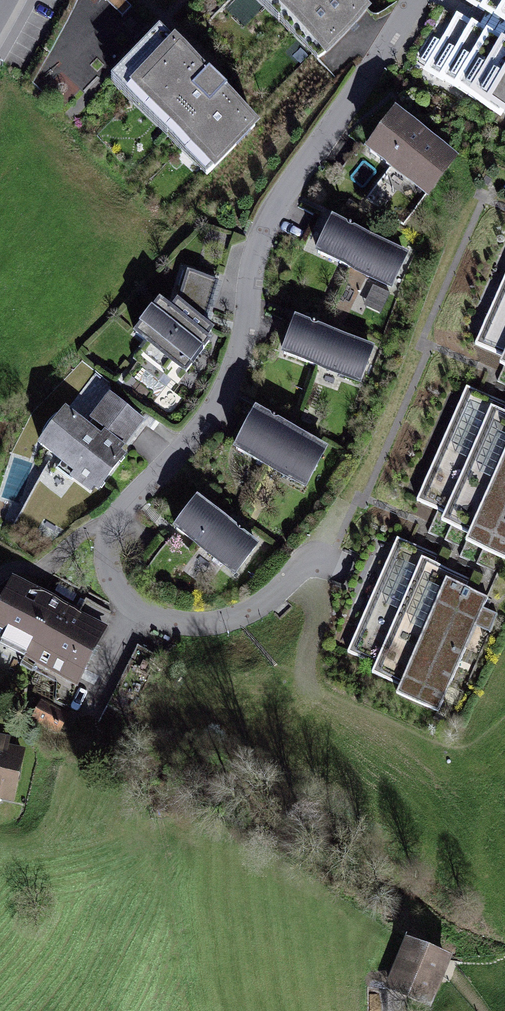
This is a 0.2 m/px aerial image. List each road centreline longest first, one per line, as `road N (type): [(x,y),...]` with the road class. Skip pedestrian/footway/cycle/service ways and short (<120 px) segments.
road 1 (residential): [(410,0),(266,228),(249,326),(223,403),(112,522),(105,553),(117,590),(147,615),(192,626),(245,614),(291,575),(409,425)]

